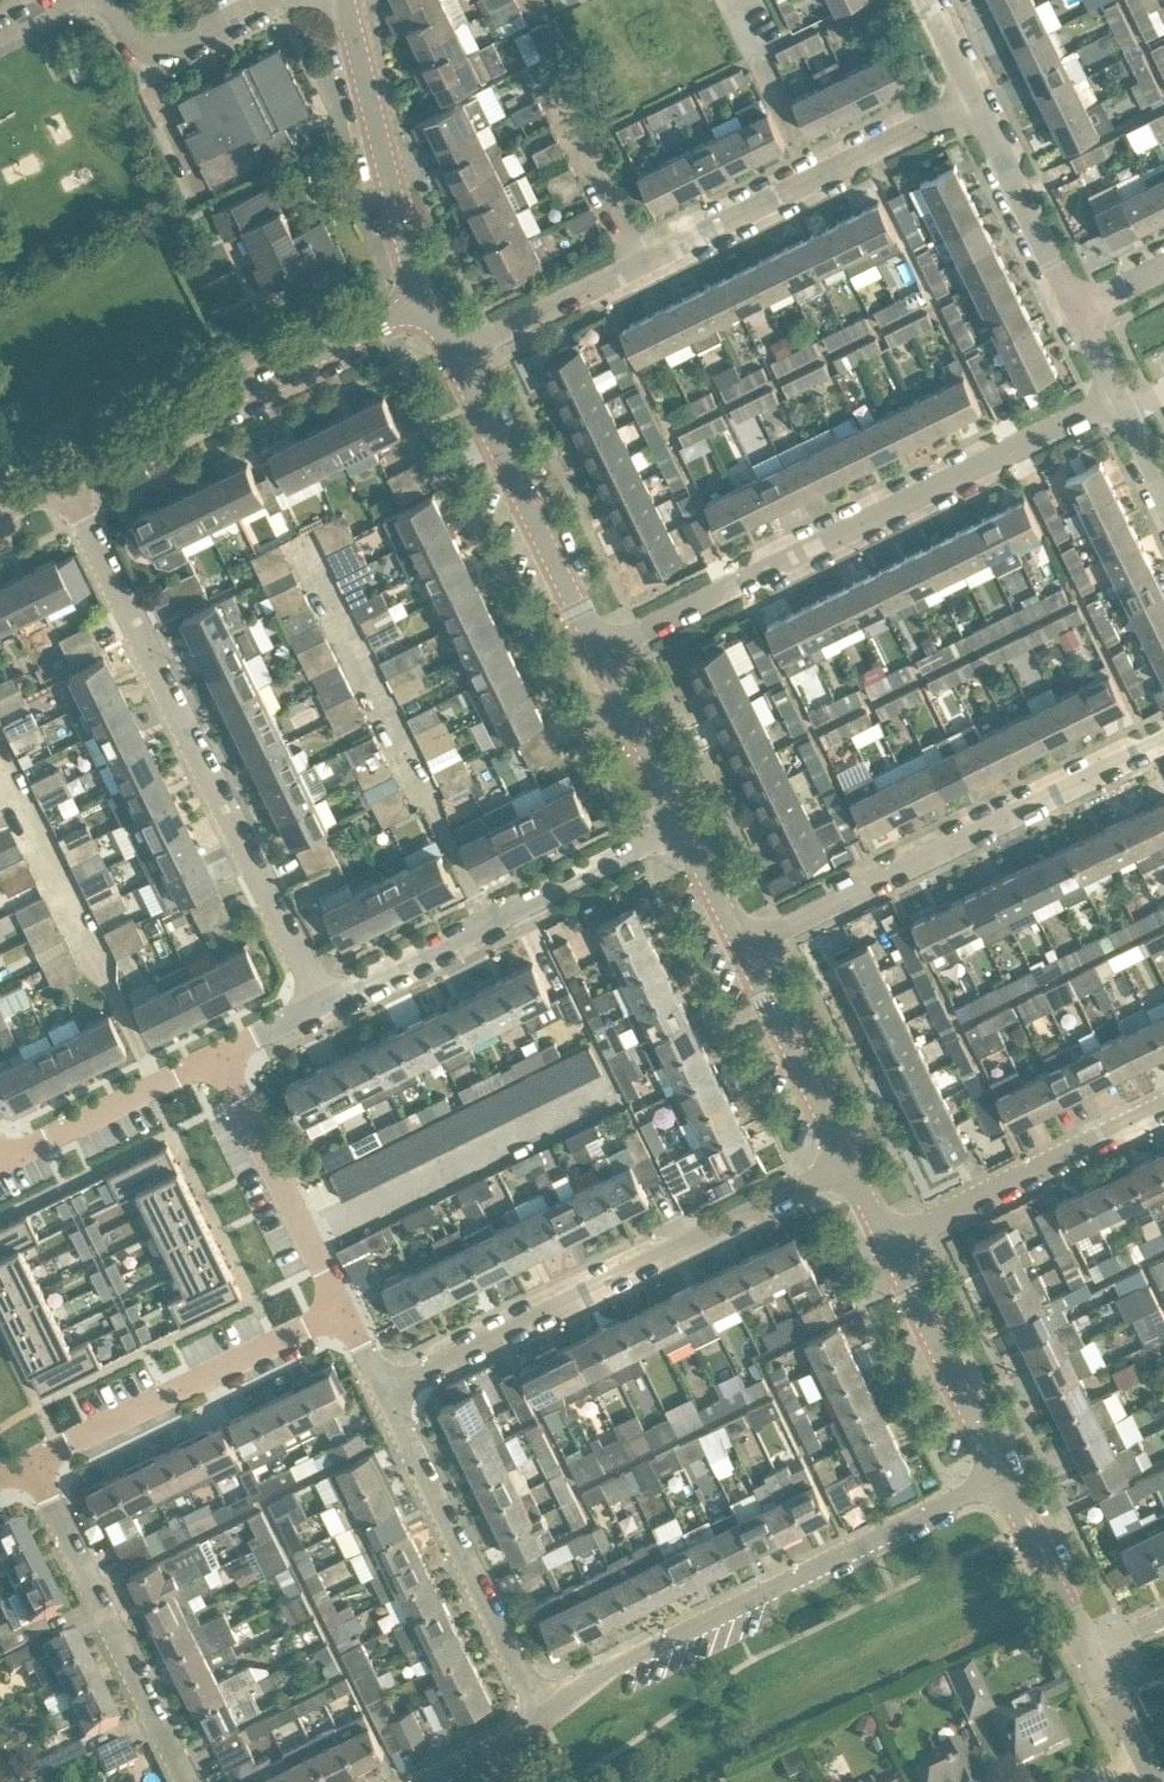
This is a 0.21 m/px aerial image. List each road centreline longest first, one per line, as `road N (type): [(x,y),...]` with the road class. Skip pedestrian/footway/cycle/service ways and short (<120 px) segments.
road 1 (residential): [(328,998),(64,477)]
road 2 (residential): [(599,650),(1119,394)]
road 3 (residential): [(453,352),(975,101)]
road 4 (residential): [(380,1384),(851,1165)]
road 5 (residential): [(545,1709),(1004,1477)]
road 6 (residential): [(741,940),(1163,736)]
road 7 (residential): [(328,998),(684,824)]
road 8 (tertiary): [(64,477),(417,299)]
road 9 (residential): [(545,1709),(380,1384)]
road 10 (residential): [(190,1781),(31,1462)]
road 11 (residential): [(31,1462),(342,1310)]
road 12 (unclassified): [(599,650),(453,352)]
road 13 (tertiary): [(417,299),(347,0)]
road 14 (residential): [(889,1243),(1163,1107)]
road 15 (residential): [(342,1310),(213,1055)]
road 16 (unclassified): [(1004,1477),(889,1243)]
road 17 (unclassified): [(851,1165),(741,940)]
road 18 (residential): [(0,1161),(213,1055)]
road 19 (residential): [(1077,308),(975,101)]
road 20 (residential): [(105,0),(121,35),(151,47),(187,45),(277,0)]
road 21 (unclassified): [(1090,1653),(1004,1477)]
road 22 (unclassified): [(684,824),(599,650)]
road 23 (residential): [(426,1781),(509,1741),(545,1709)]
road 24 (unclassified): [(741,940),(684,824)]
road 25 (residential): [(213,1055),(328,998)]

